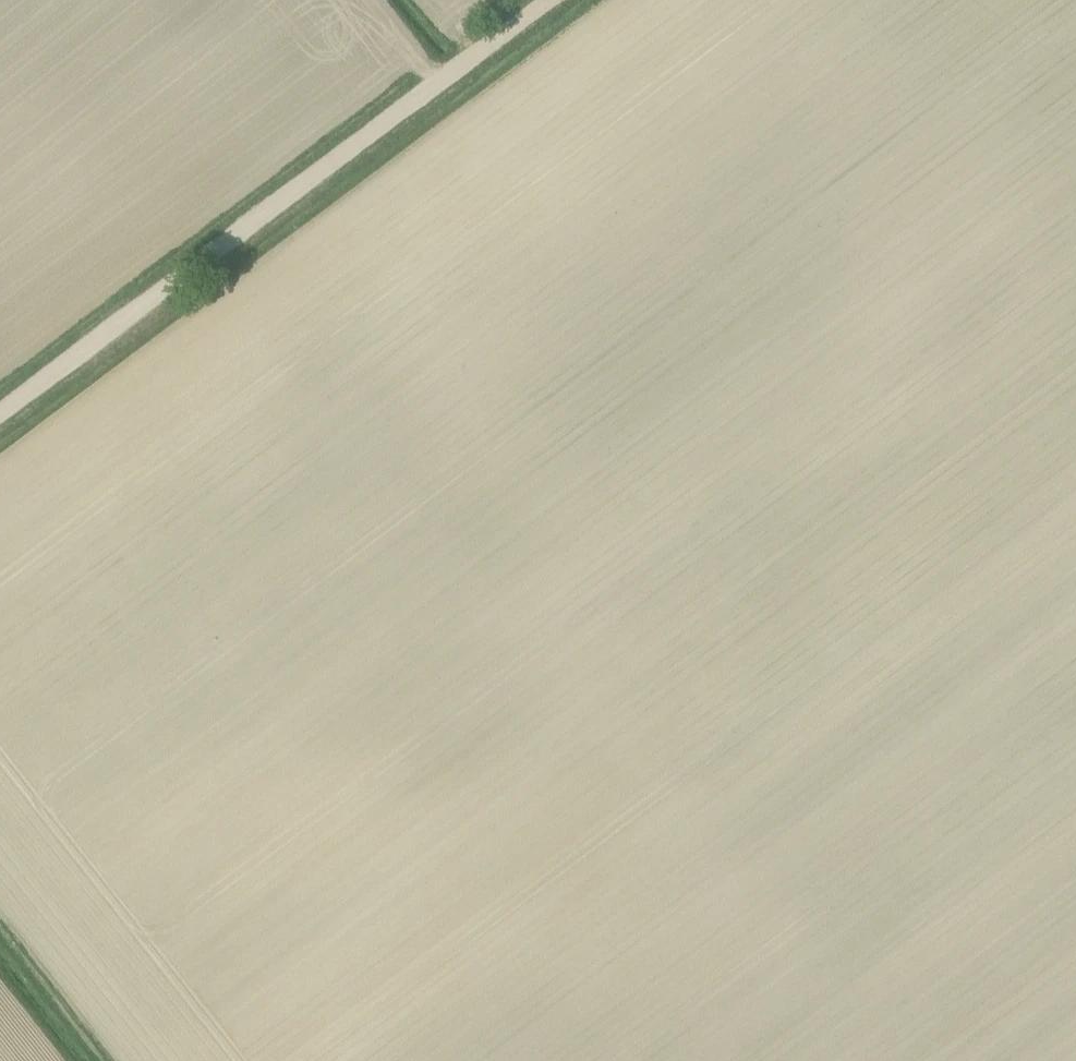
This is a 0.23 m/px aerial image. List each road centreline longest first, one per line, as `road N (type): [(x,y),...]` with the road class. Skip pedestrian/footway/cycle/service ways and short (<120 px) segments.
road 1 (track): [(552,0),(0,416)]
road 2 (track): [(98,1060),(0,938)]

